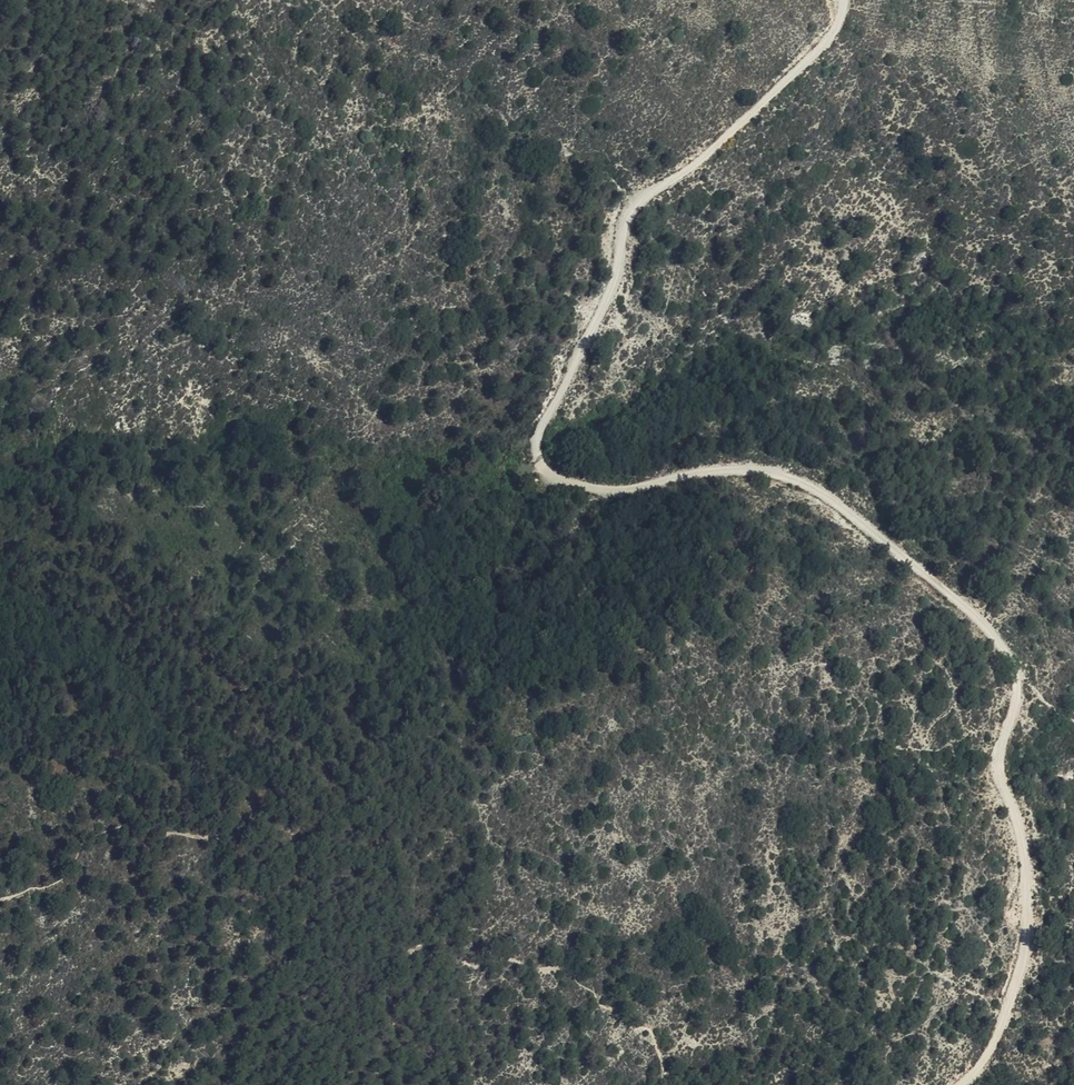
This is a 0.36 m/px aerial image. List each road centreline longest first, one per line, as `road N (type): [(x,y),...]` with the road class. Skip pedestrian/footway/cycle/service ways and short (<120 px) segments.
road 1 (track): [(957,1084),(984,1061),(1026,939),(1029,883),(1018,823),(999,780),(1019,675),(1007,649),(981,617),(906,555),(790,473),(730,468),(597,491),(541,466),(535,438),(612,286),(628,213),(692,167),(810,54),(835,29),(845,0)]

